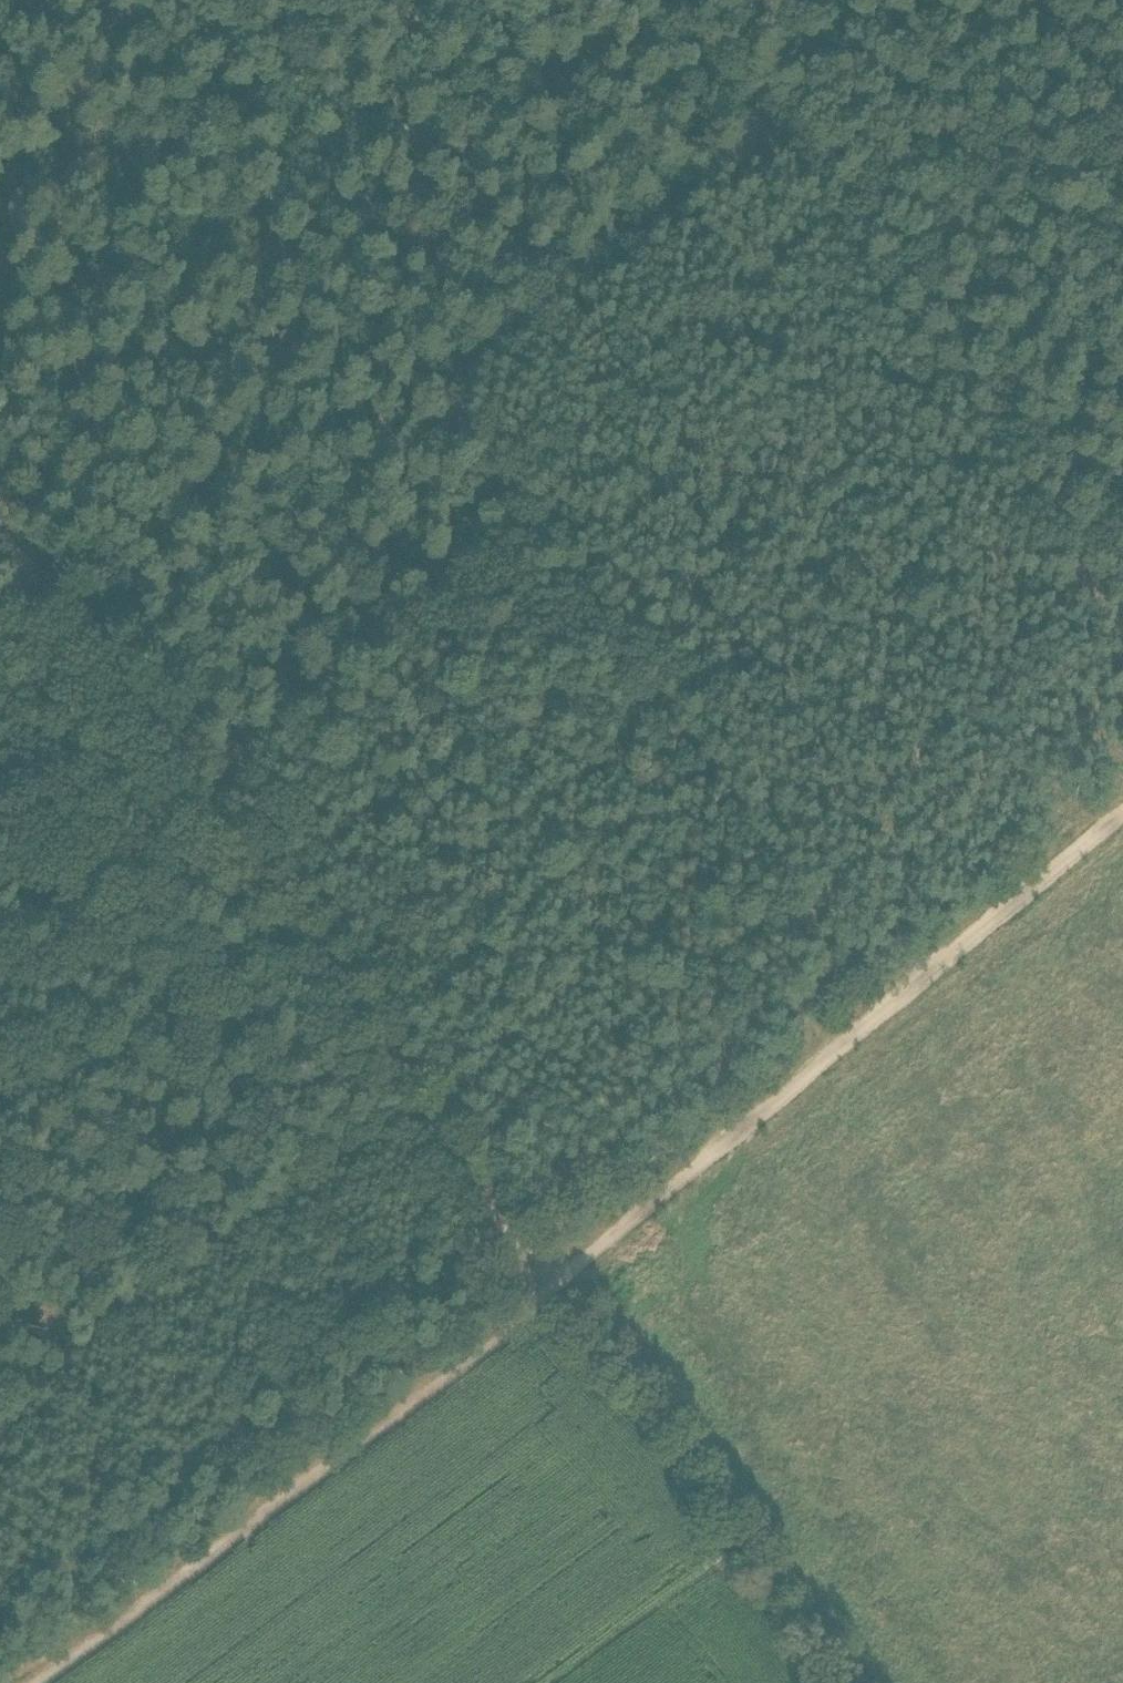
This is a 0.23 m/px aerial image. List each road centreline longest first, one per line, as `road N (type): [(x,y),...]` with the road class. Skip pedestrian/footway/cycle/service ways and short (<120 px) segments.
road 1 (track): [(39,1682),(536,1307),(550,1282)]
road 2 (track): [(748,144),(788,176),(1122,631)]
road 3 (track): [(512,536),(649,701),(866,1019)]
road 4 (track): [(550,1282),(267,894)]
road 5 (track): [(300,0),(557,323)]
road 6 (track): [(550,1282),(866,1019)]
road 7 (track): [(197,796),(488,565),(512,536)]
road 8 (track): [(866,1019),(1122,808)]
road 9 (track): [(197,796),(0,532)]
road 10 (track): [(541,333),(734,169),(751,133)]
road 11 (track): [(509,531),(435,426),(541,333)]
road 12 (track): [(173,911),(0,943)]
road 13 (track): [(751,133),(745,112),(687,34),(700,0)]
road 14 (track): [(1027,0),(1122,116)]

